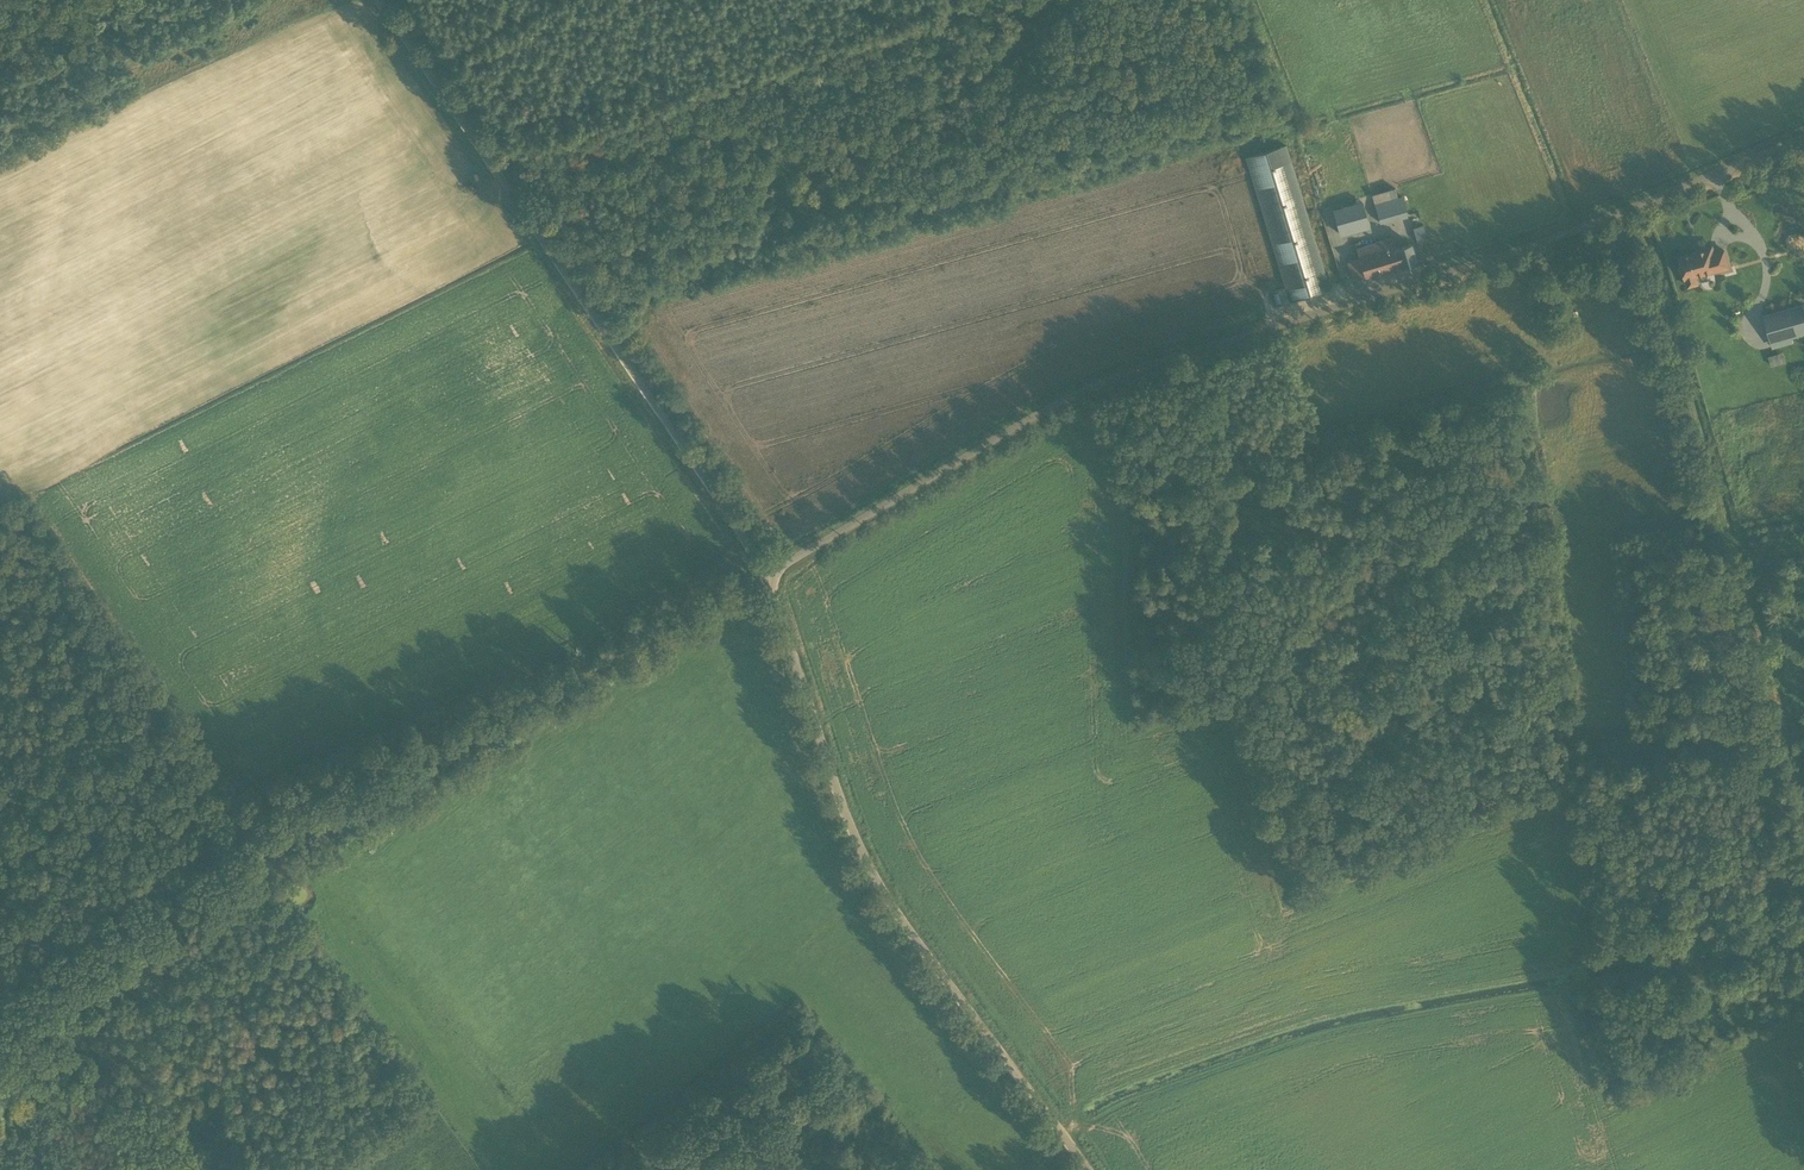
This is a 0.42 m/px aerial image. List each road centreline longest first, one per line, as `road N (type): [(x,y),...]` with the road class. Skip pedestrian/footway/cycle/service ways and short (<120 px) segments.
road 1 (unclassified): [(766,575),(1053,403),(1167,357),(1485,262),(1803,138)]
road 2 (track): [(0,982),(273,799),(584,677),(766,575)]
road 3 (unclassified): [(766,575),(379,0)]
road 4 (unclassified): [(1087,1169),(877,884),(766,575)]

